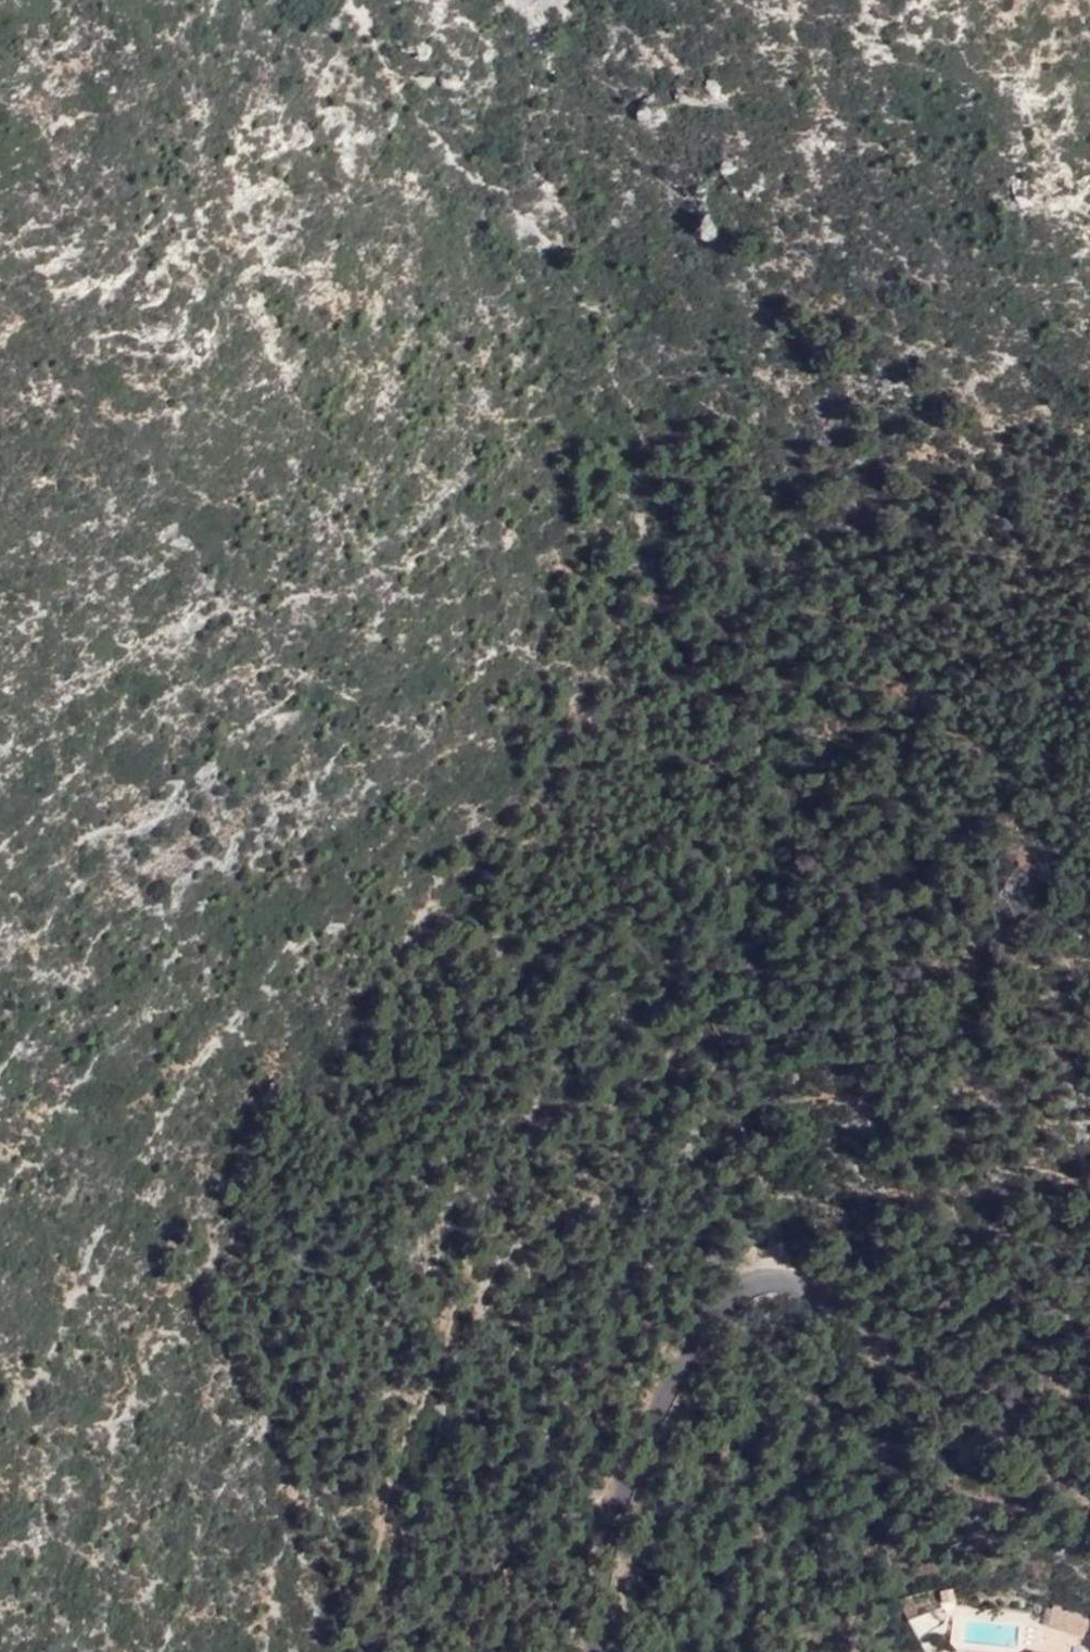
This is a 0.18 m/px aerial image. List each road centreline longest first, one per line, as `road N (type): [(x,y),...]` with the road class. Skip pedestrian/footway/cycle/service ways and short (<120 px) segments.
road 1 (unclassified): [(589,1651),(616,1489),(686,1345),(732,1292),(773,1278),(825,1294),(1089,1491)]

